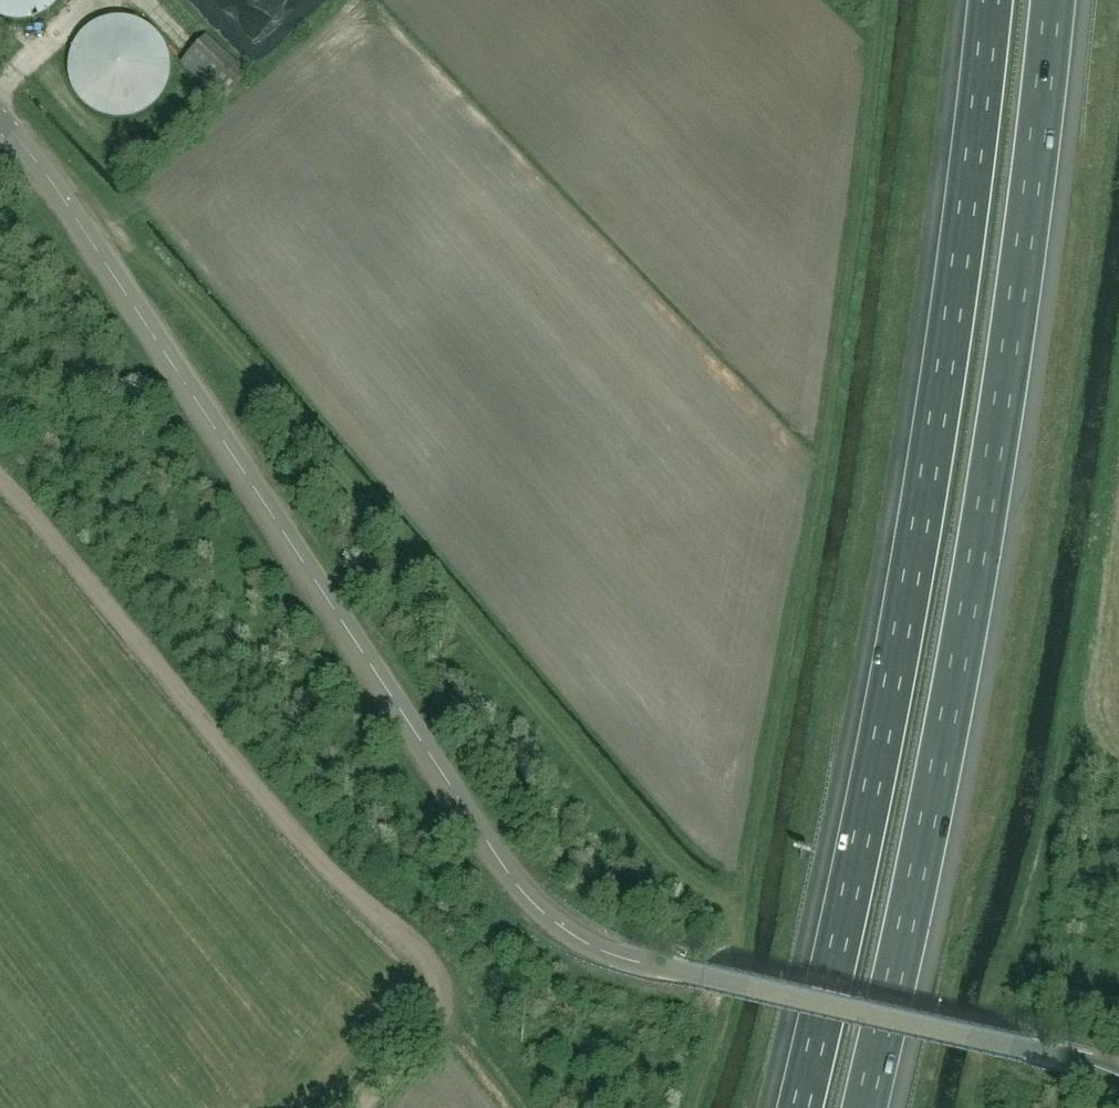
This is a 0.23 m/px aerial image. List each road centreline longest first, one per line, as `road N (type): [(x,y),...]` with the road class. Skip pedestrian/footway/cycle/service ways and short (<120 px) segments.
road 1 (tertiary): [(1118,1076),(610,953),(538,908),(0,121)]
road 2 (motorway): [(872,1107),(976,643),(1068,0)]
road 3 (motorway): [(993,0),(911,611),(803,1107)]
road 4 (track): [(0,473),(232,755),(435,984),(430,1023),(354,1107)]

